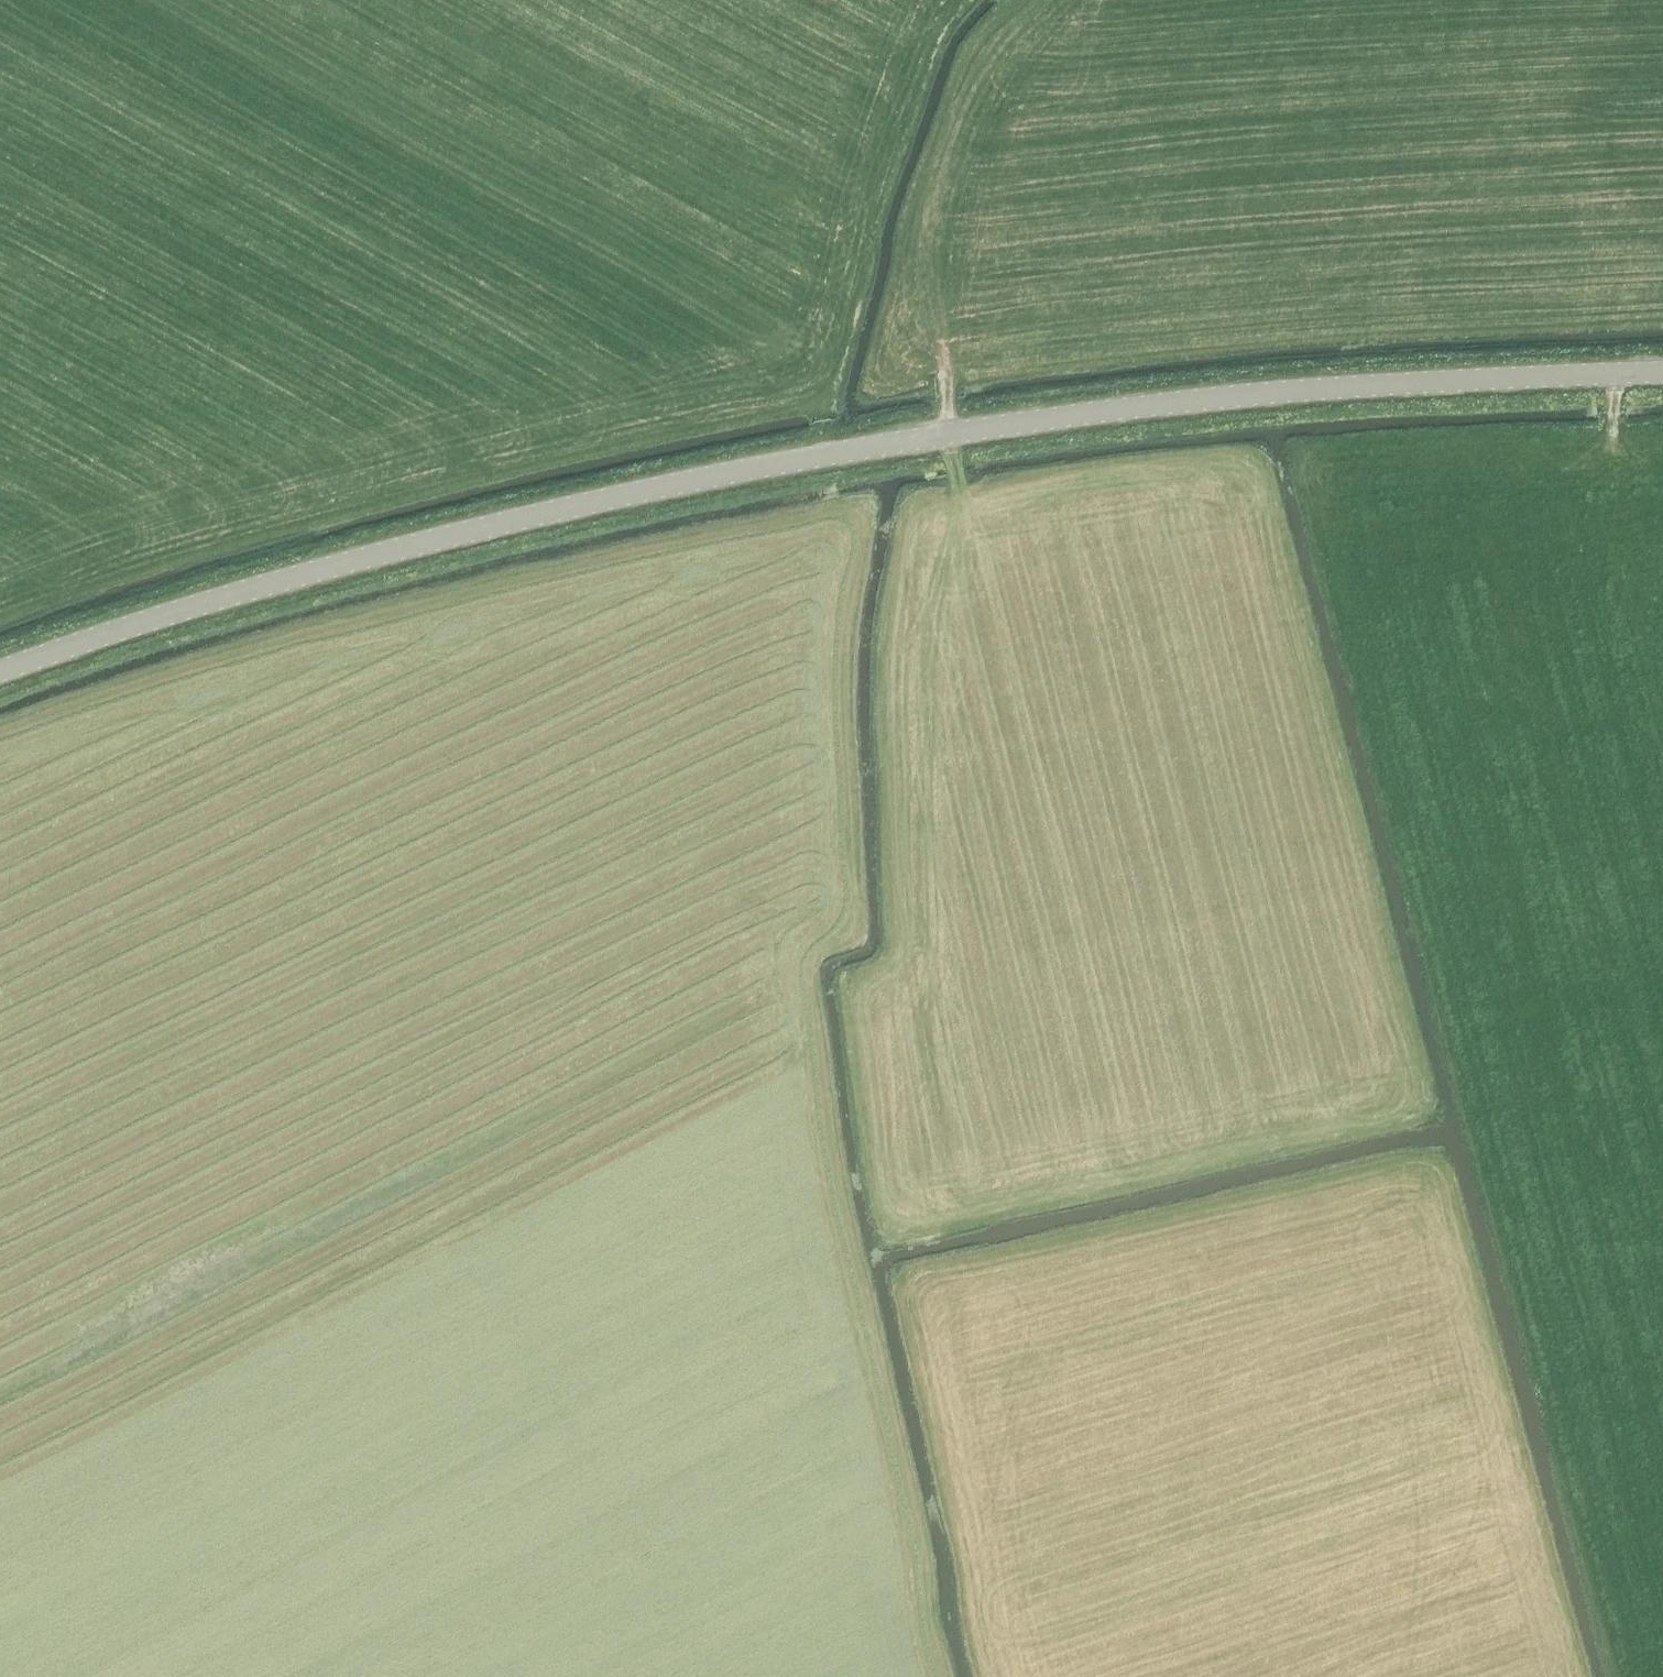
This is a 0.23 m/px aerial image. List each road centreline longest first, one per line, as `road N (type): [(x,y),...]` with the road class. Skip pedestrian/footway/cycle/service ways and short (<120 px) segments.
road 1 (tertiary): [(0,675),(492,526),(730,472),(947,433),(1269,391),(1662,374)]
road 2 (track): [(945,348),(947,433),(959,499)]

